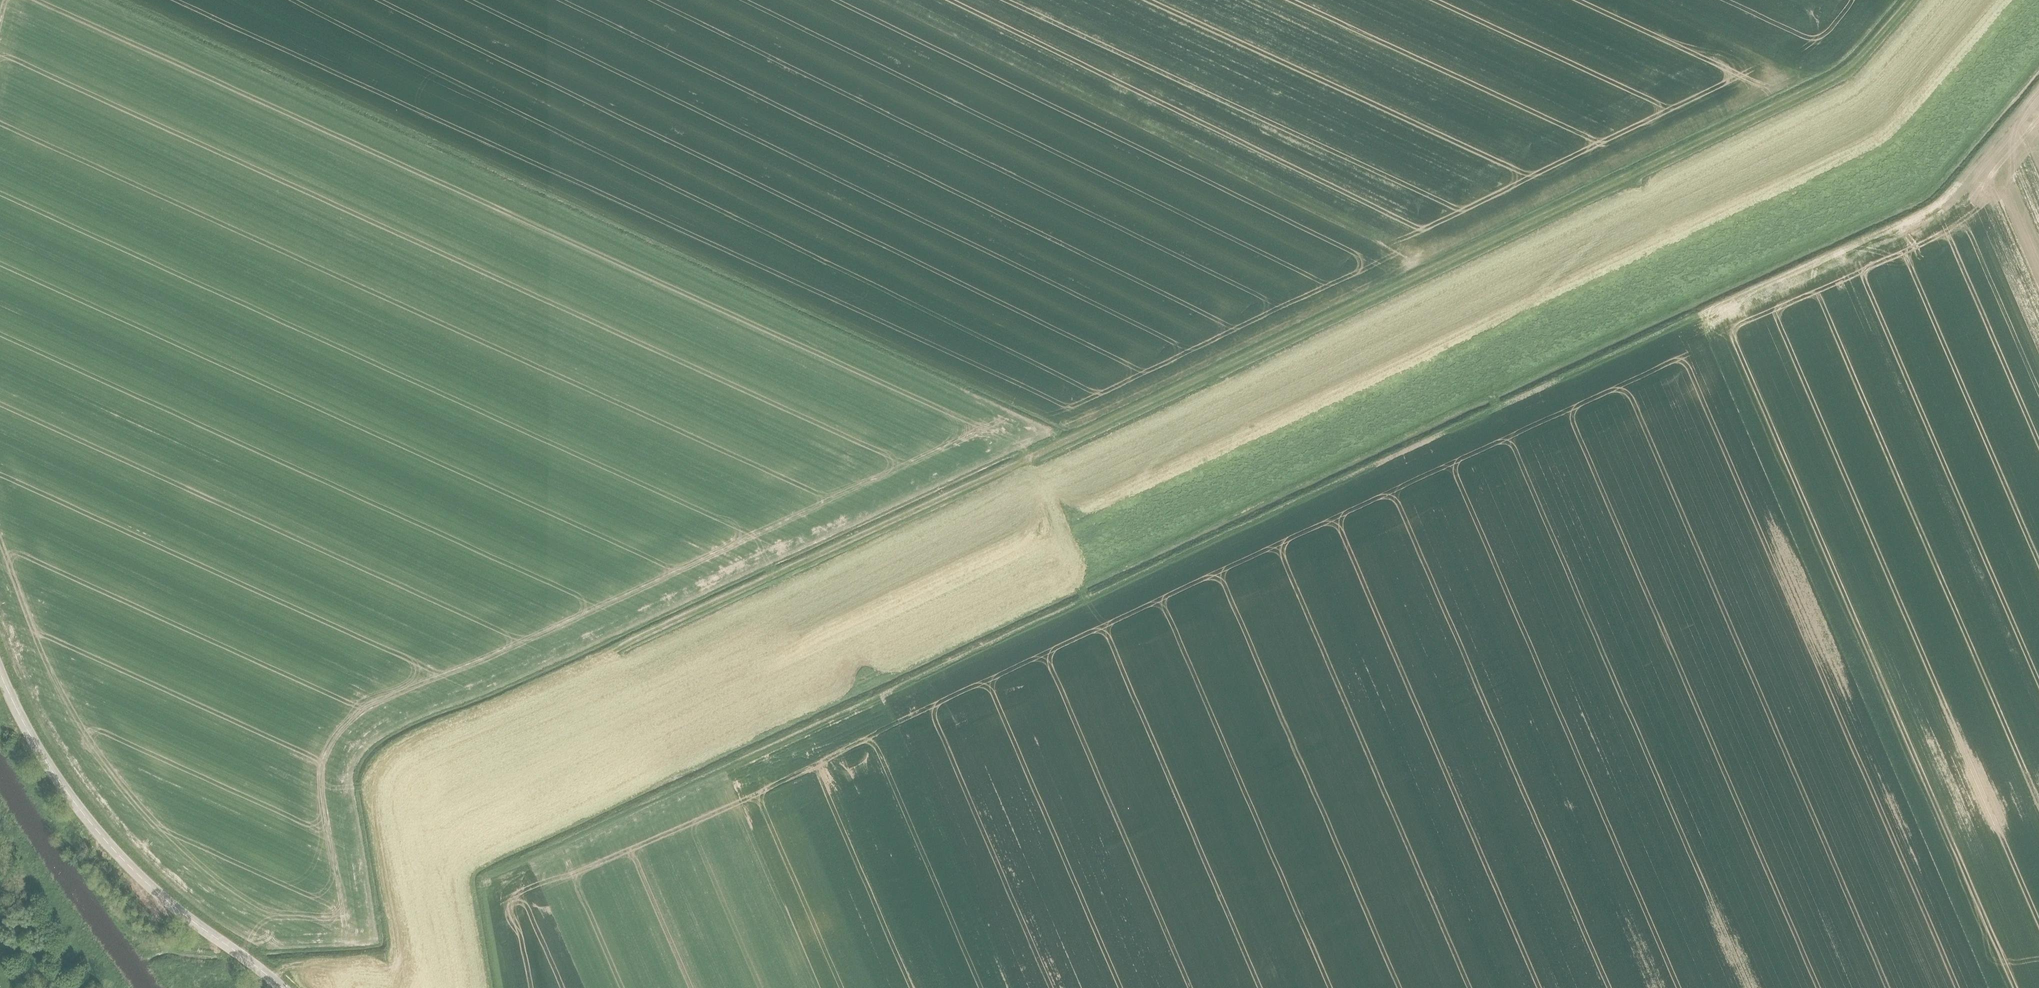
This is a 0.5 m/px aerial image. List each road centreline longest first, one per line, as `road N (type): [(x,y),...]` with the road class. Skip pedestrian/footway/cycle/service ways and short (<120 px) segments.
road 1 (track): [(1906,0),(1841,69),(1787,99),(408,738),(367,775),(400,950),(288,966),(274,980)]
road 2 (tertiary): [(0,670),(45,759),(104,838),(183,913),(283,987)]

